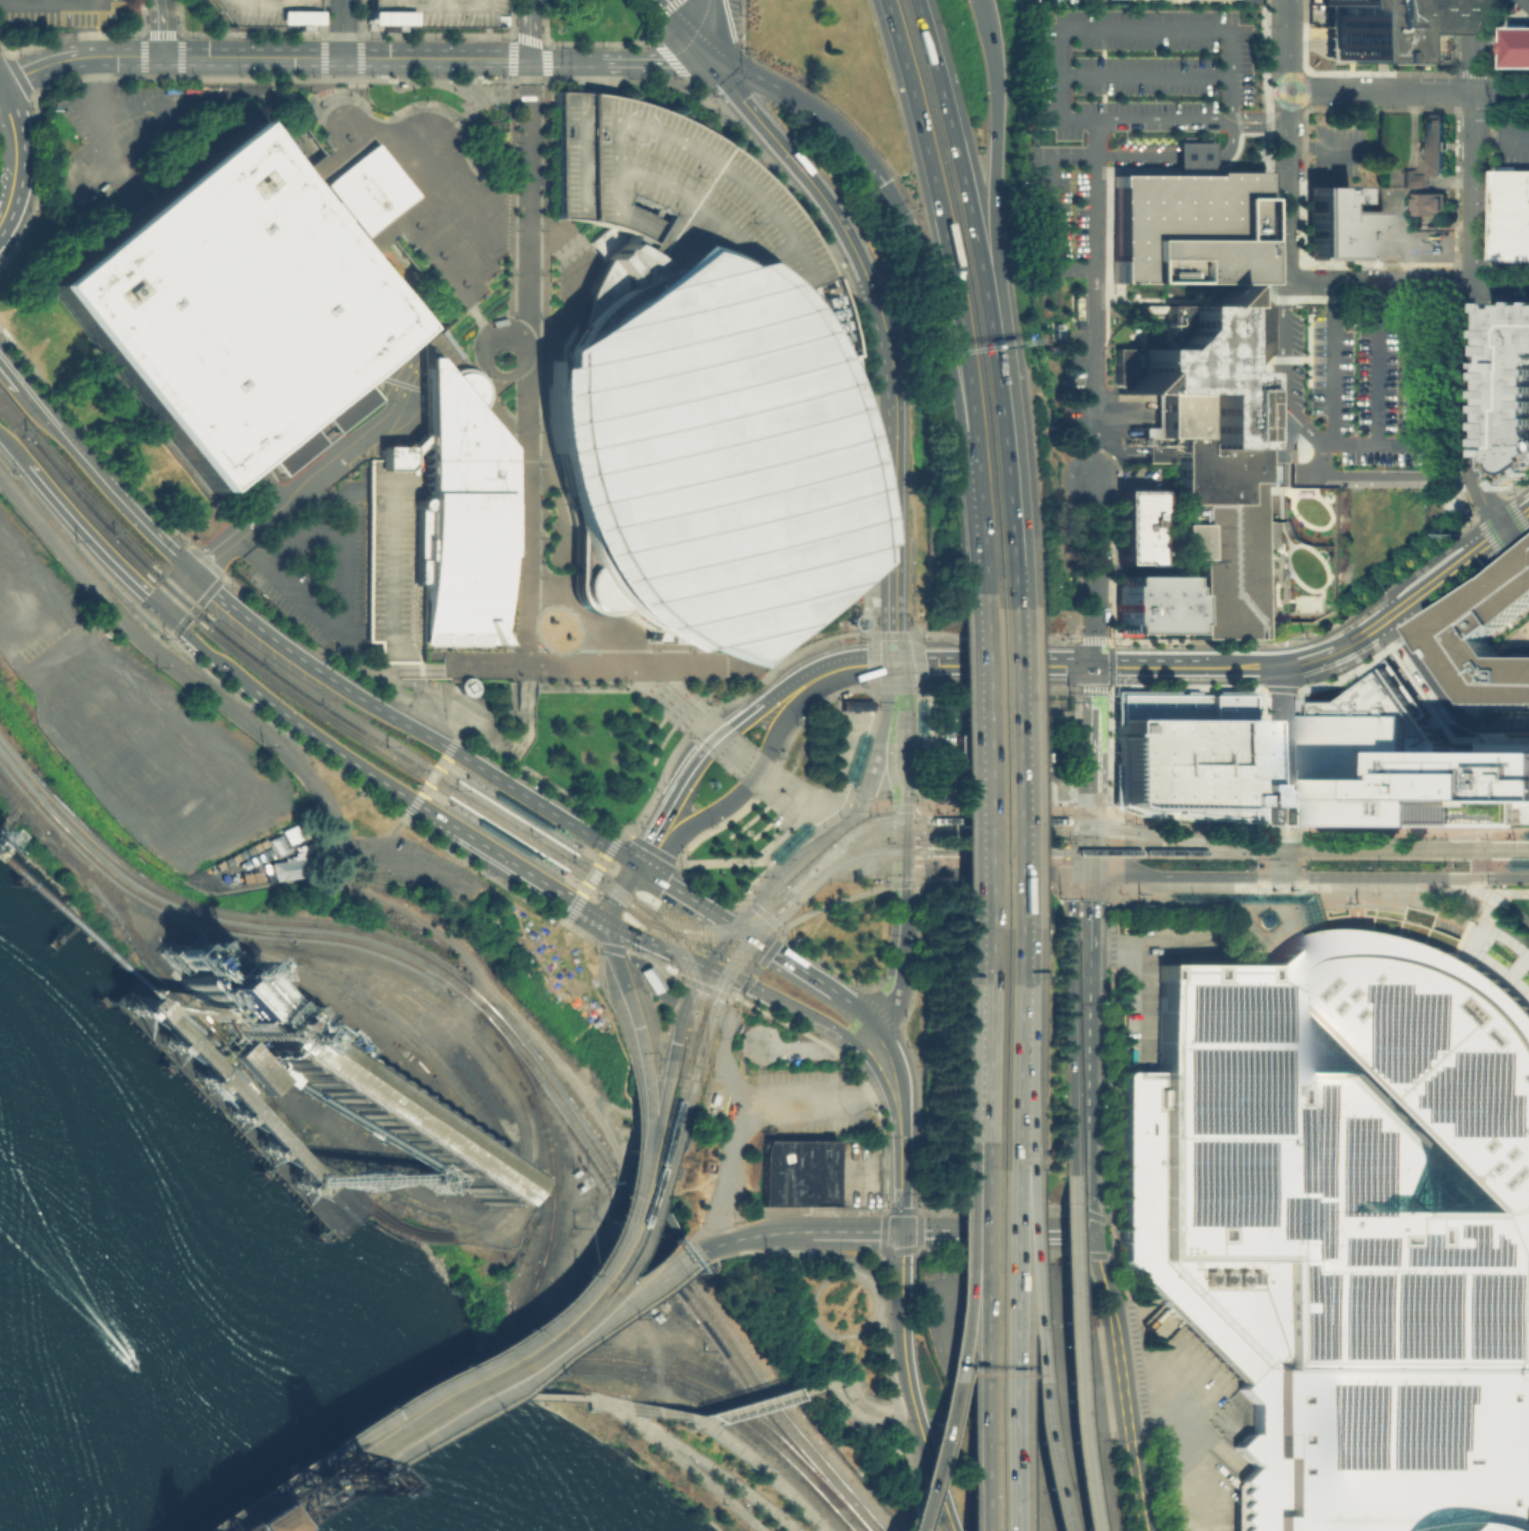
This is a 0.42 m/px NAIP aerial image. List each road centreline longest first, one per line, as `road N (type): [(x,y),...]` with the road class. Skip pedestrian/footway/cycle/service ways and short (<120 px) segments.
road 1 (motorway): [(889,0),(950,257),(972,431),(977,608)]
road 2 (tertiary): [(528,60),(95,56),(46,65),(0,86)]
road 3 (tertiary): [(873,293),(896,399),(896,663)]
road 4 (motorway): [(1056,1530),(1036,1380),(1025,1168)]
road 5 (motorway): [(1005,1530),(1009,1169)]
road 6 (tertiary): [(1091,1232),(1093,873)]
road 7 (motorway): [(1086,1530),(1069,1340),(1066,1172)]
road 8 (motorway): [(990,337),(950,119),(917,0)]
road 9 (motorway): [(990,337),(997,91),(979,0)]
road 10 (motorway): [(977,608),(977,927)]
road 11 (motorway): [(1014,927),(1014,609)]
road 12 (secondary): [(901,1231),(909,1384),(952,1530)]
road 13 (secondary): [(896,663),(1200,666)]
road 14 (motorway): [(884,183),(932,290),(970,471)]
road 15 (motorway): [(1066,1172),(1070,916),(1082,872)]
road 16 (secondary): [(449,749),(282,646),(212,590)]
road 17 (residential): [(1474,282),(1475,0)]
road 18 (residential): [(1285,282),(1286,0)]
road 19 (residential): [(519,339),(527,322),(528,60)]
road 20 (tertiary): [(717,63),(823,197),(873,293)]
road 21 (motorway): [(1014,609),(990,337)]
road 22 (secondary): [(638,867),(748,785),(779,723),(819,676)]
road 23 (secondary): [(193,575),(105,491),(17,388)]
road 24 (residential): [(1506,531),(1475,471),(1474,282)]
road 25 (residential): [(1281,875),(1528,876)]
road 26 (residential): [(906,906),(906,687),(896,663)]
road 27 (secondary): [(524,1335),(320,1468)]
road 28 (residential): [(1285,91),(1528,92)]
road 29 (motorway): [(977,927),(981,1169)]
road 30 (residential): [(896,663),(860,806),(790,867)]
road 31 (secondary): [(339,1496),(534,1363)]
road 32 (secondary): [(648,1144),(605,1252),(524,1335)]
road 33 (secondary): [(638,867),(449,749)]
road 34 (residential): [(1281,875),(1281,663)]
road 35 (secondary): [(241,680),(414,802)]
road 36 (tertiary): [(1091,1232),(1130,1439)]
road 37 (secondary): [(1333,650),(1506,531)]
road 38 (motorway): [(717,63),(806,105),(884,183)]
road 39 (secondary): [(757,708),(702,756),(638,867)]
road 40 (secondary): [(23,467),(159,611)]
road 41 (motorway): [(981,1191),(951,1380)]
road 42 (tertiary): [(901,1231),(1091,1232)]
road 43 (motorway): [(981,1341),(977,1530)]
road 44 (residential): [(1285,282),(1474,282)]
road 45 (residential): [(1093,873),(1281,875)]
road 46 (residential): [(906,869),(1093,873)]
road 47 (motorway): [(1012,1107),(1014,927)]
road 48 (secondary): [(460,830),(612,924)]
road 49 (residential): [(1094,664),(1093,501)]
road 50 (motorway): [(951,1380),(903,1530)]
road 51 (secondary): [(626,990),(646,1061),(648,1144)]
road 52 (secondary): [(901,1231),(901,1143),(890,1077)]
road 53 (motorway): [(981,1191),(981,1341)]
road 54 (tertiary): [(1091,808),(1094,664)]
road 55 (residential): [(519,339),(525,357),(515,372),(487,369),(482,349),(491,336),(519,339)]
road 56 (residential): [(875,1025),(899,988),(906,906)]

